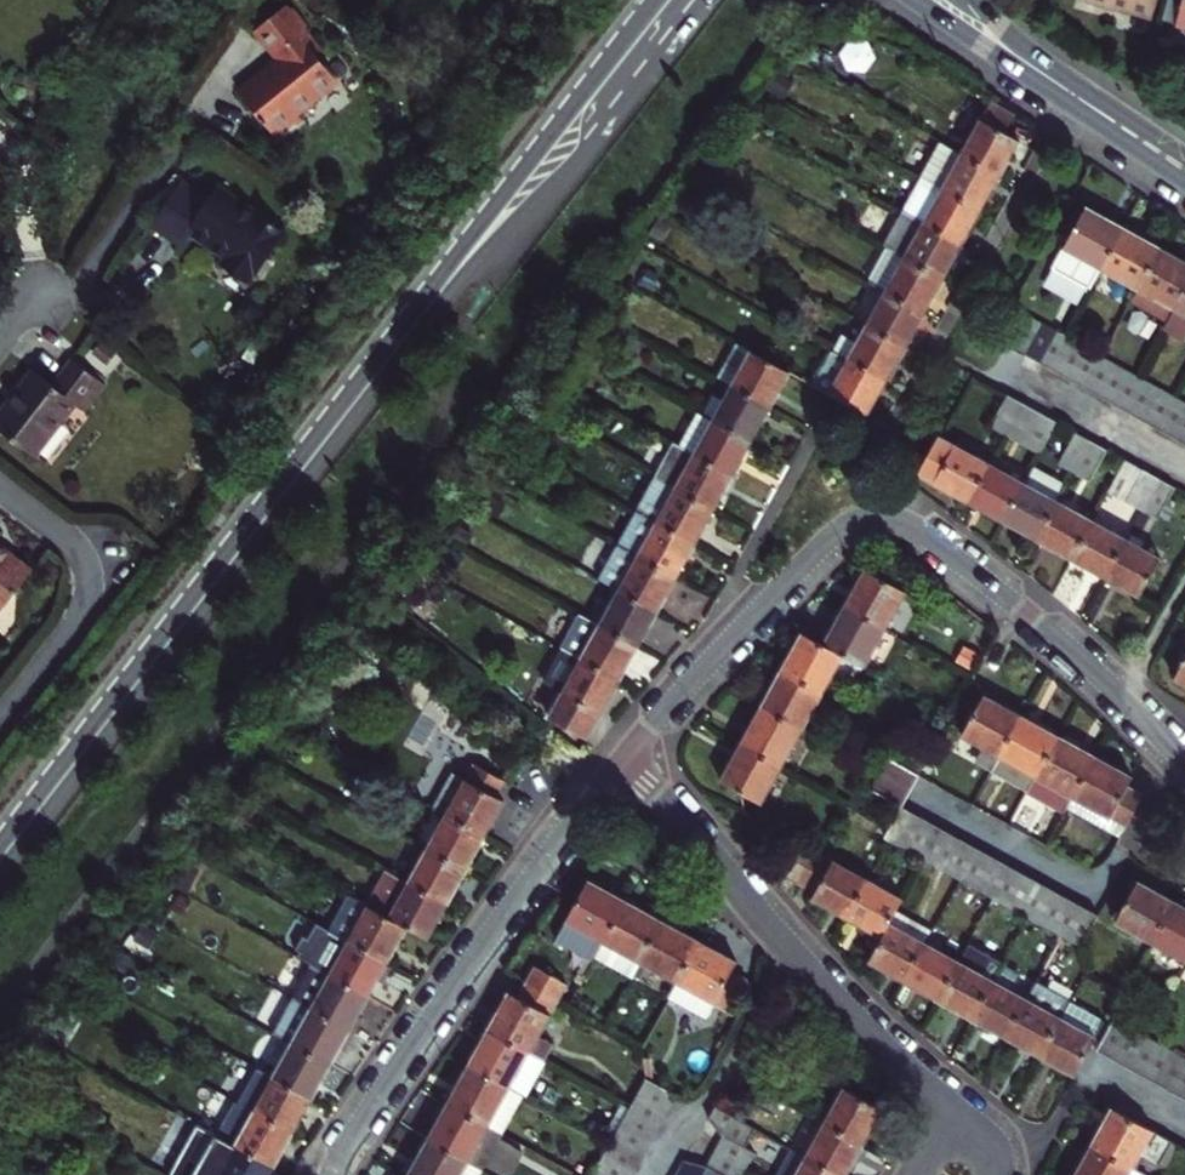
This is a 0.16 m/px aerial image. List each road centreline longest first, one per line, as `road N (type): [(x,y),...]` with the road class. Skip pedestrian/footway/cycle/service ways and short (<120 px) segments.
road 1 (residential): [(624,757),(816,546),(838,528),(874,516),(910,525),(951,553),(1098,675),(1184,764)]
road 2 (tertiary): [(390,355),(0,858)]
road 3 (residential): [(336,1174),(345,1147),(439,1005),(624,757)]
road 4 (residential): [(624,757),(789,952),(937,1095),(954,1123)]
road 5 (tertiary): [(390,355),(591,149),(706,0)]
road 6 (tertiary): [(654,0),(390,355)]
road 7 (residential): [(0,720),(73,625),(91,583),(74,546),(0,486)]
road 8 (residential): [(0,353),(45,284),(82,289),(173,152)]
road 9 (secondary): [(912,0),(1078,96)]
road 10 (secondary): [(1078,96),(974,0)]
road 11 (secondary): [(1184,168),(1078,96)]

